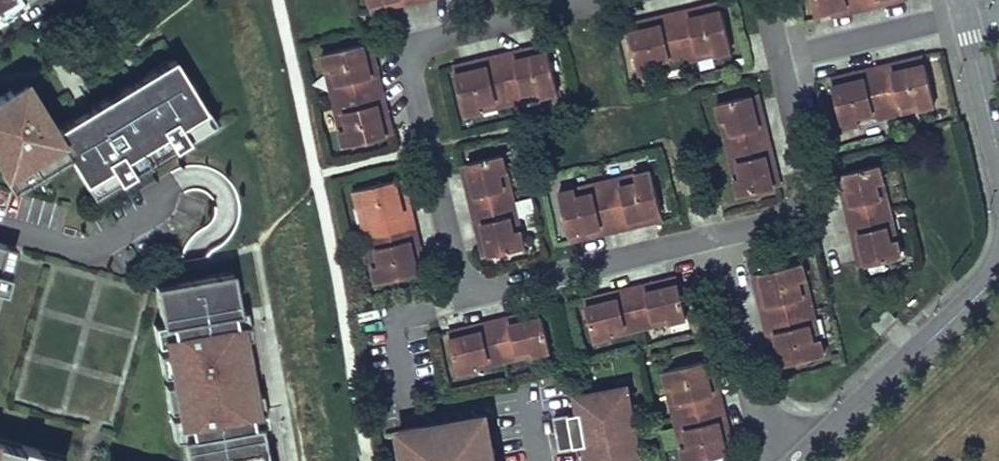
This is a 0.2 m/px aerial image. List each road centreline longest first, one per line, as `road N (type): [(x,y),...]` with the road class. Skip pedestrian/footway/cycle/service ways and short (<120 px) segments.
road 1 (residential): [(706,238),(498,292),(471,290),(457,270),(408,65),(426,40),(595,0)]
road 2 (residential): [(793,460),(998,270)]
road 3 (residential): [(779,60),(811,196),(792,217),(706,238)]
road 4 (residential): [(706,238),(767,432),(793,460)]
road 5 (residential): [(779,60),(967,17)]
road 6 (residential): [(998,162),(967,17)]

